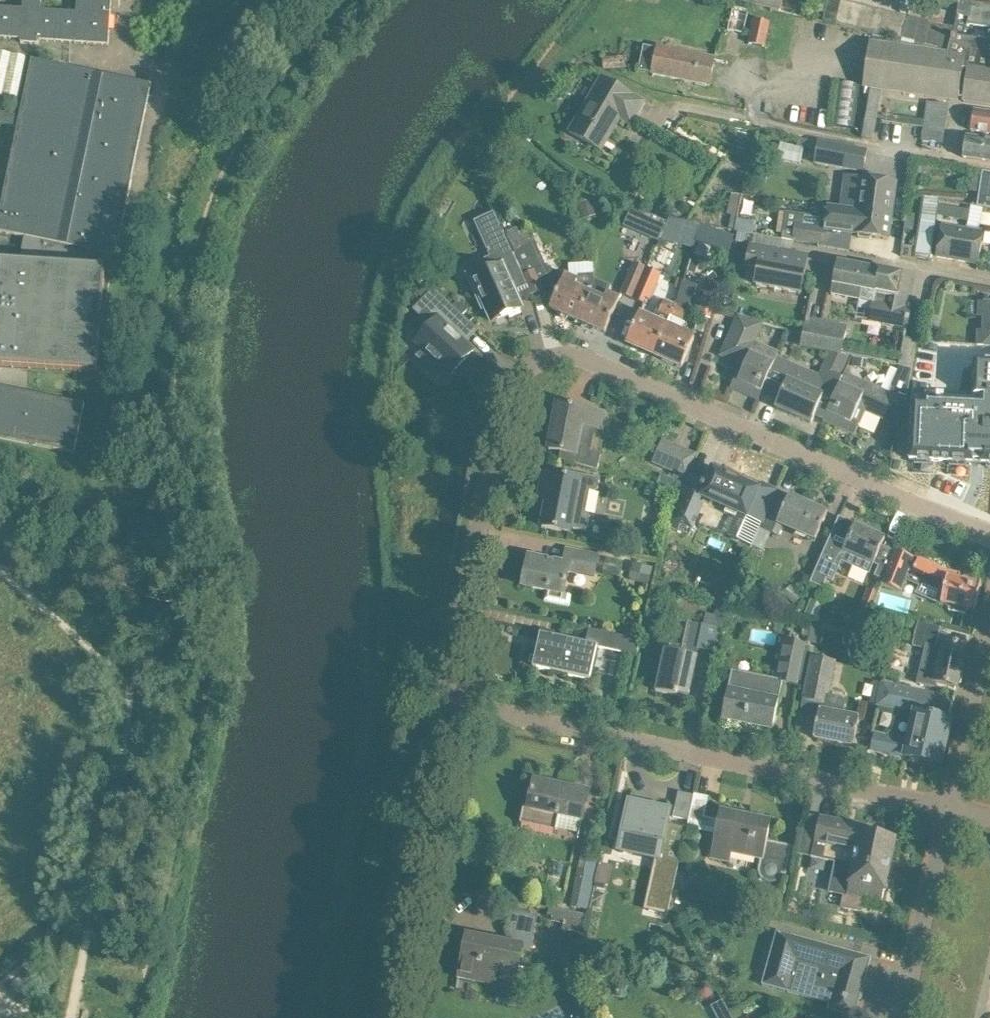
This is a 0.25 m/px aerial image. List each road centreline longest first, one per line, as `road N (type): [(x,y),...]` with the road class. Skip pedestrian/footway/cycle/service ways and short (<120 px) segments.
road 1 (residential): [(446,698),(505,401),(526,366),(557,356),(588,360),(989,533)]
road 2 (residential): [(944,807),(446,698)]
road 3 (residential): [(382,1017),(446,698)]
road 4 (residential): [(894,1017),(944,807)]
road 5 (residential): [(944,807),(989,614)]

